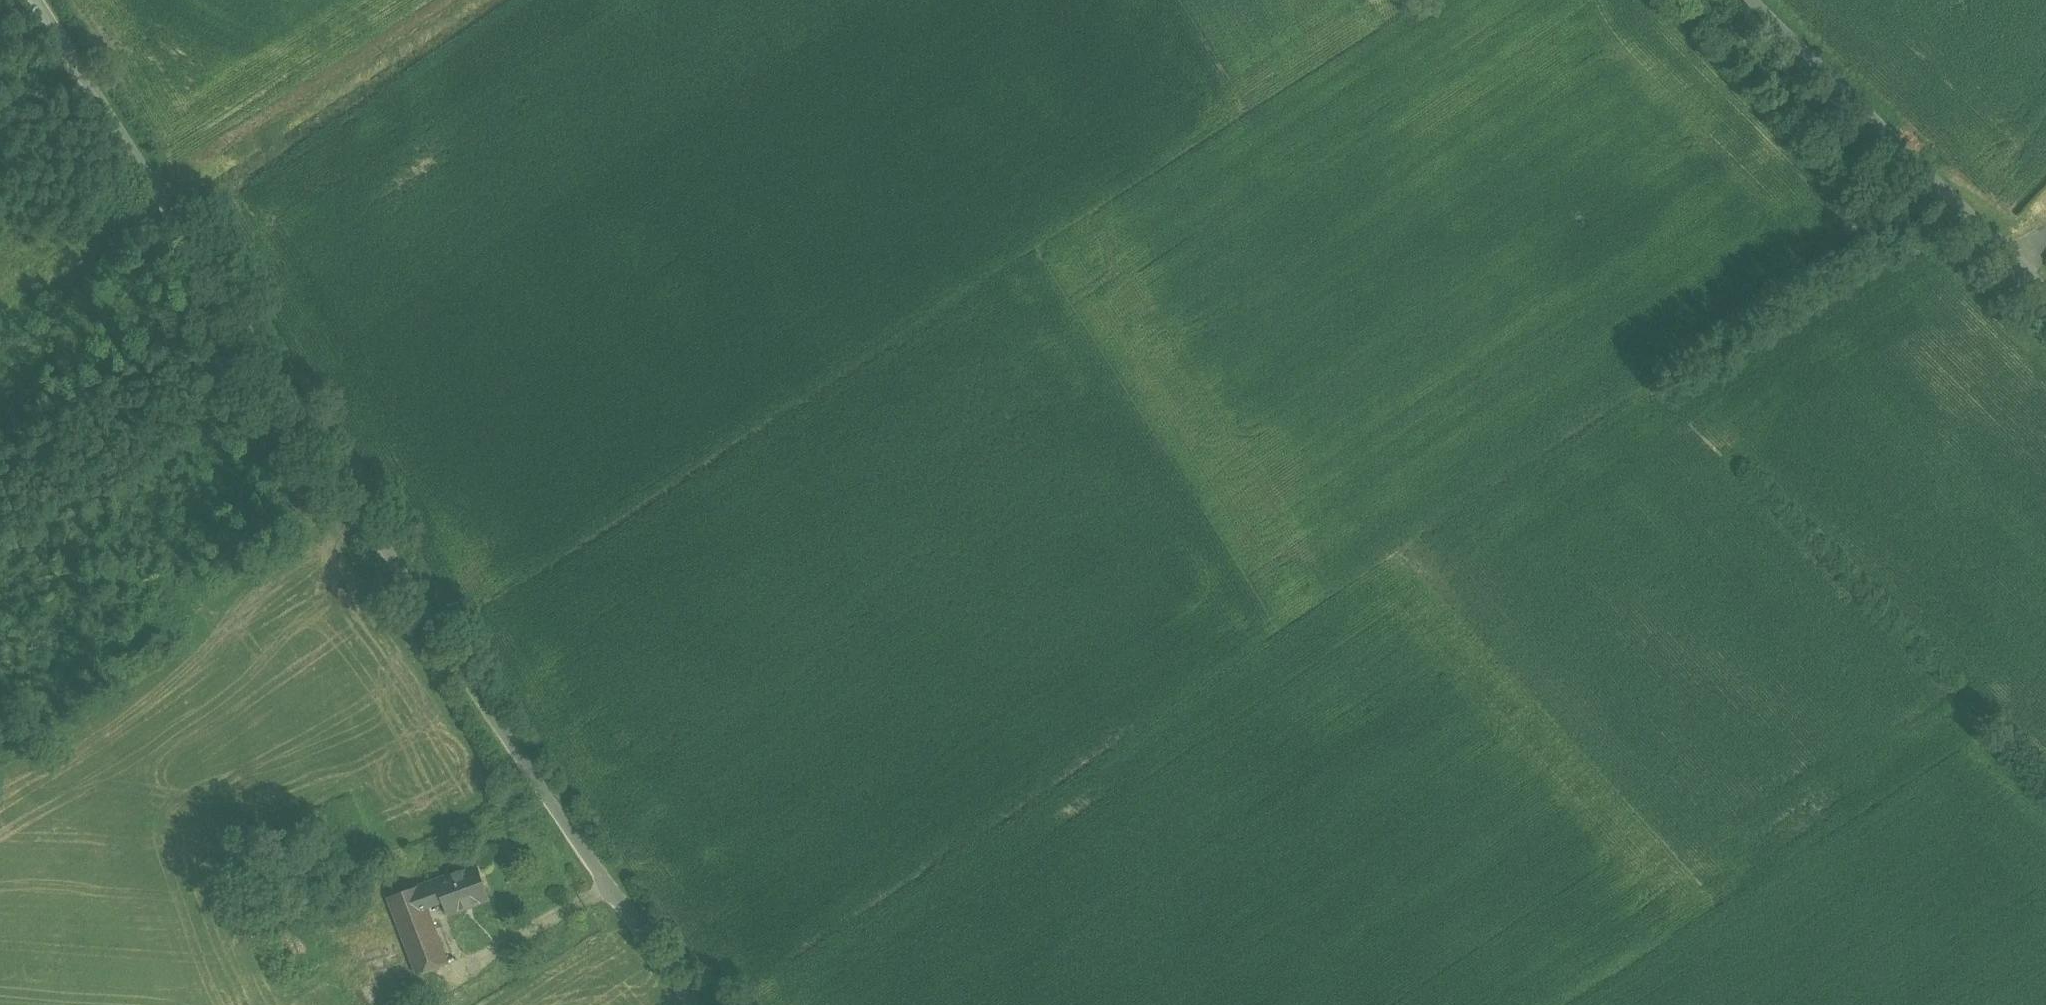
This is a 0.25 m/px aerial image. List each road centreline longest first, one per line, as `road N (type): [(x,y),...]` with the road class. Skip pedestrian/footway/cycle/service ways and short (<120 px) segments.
road 1 (unclassified): [(27,0),(541,794),(695,1004)]
road 2 (unclassified): [(2045,292),(1750,0)]

